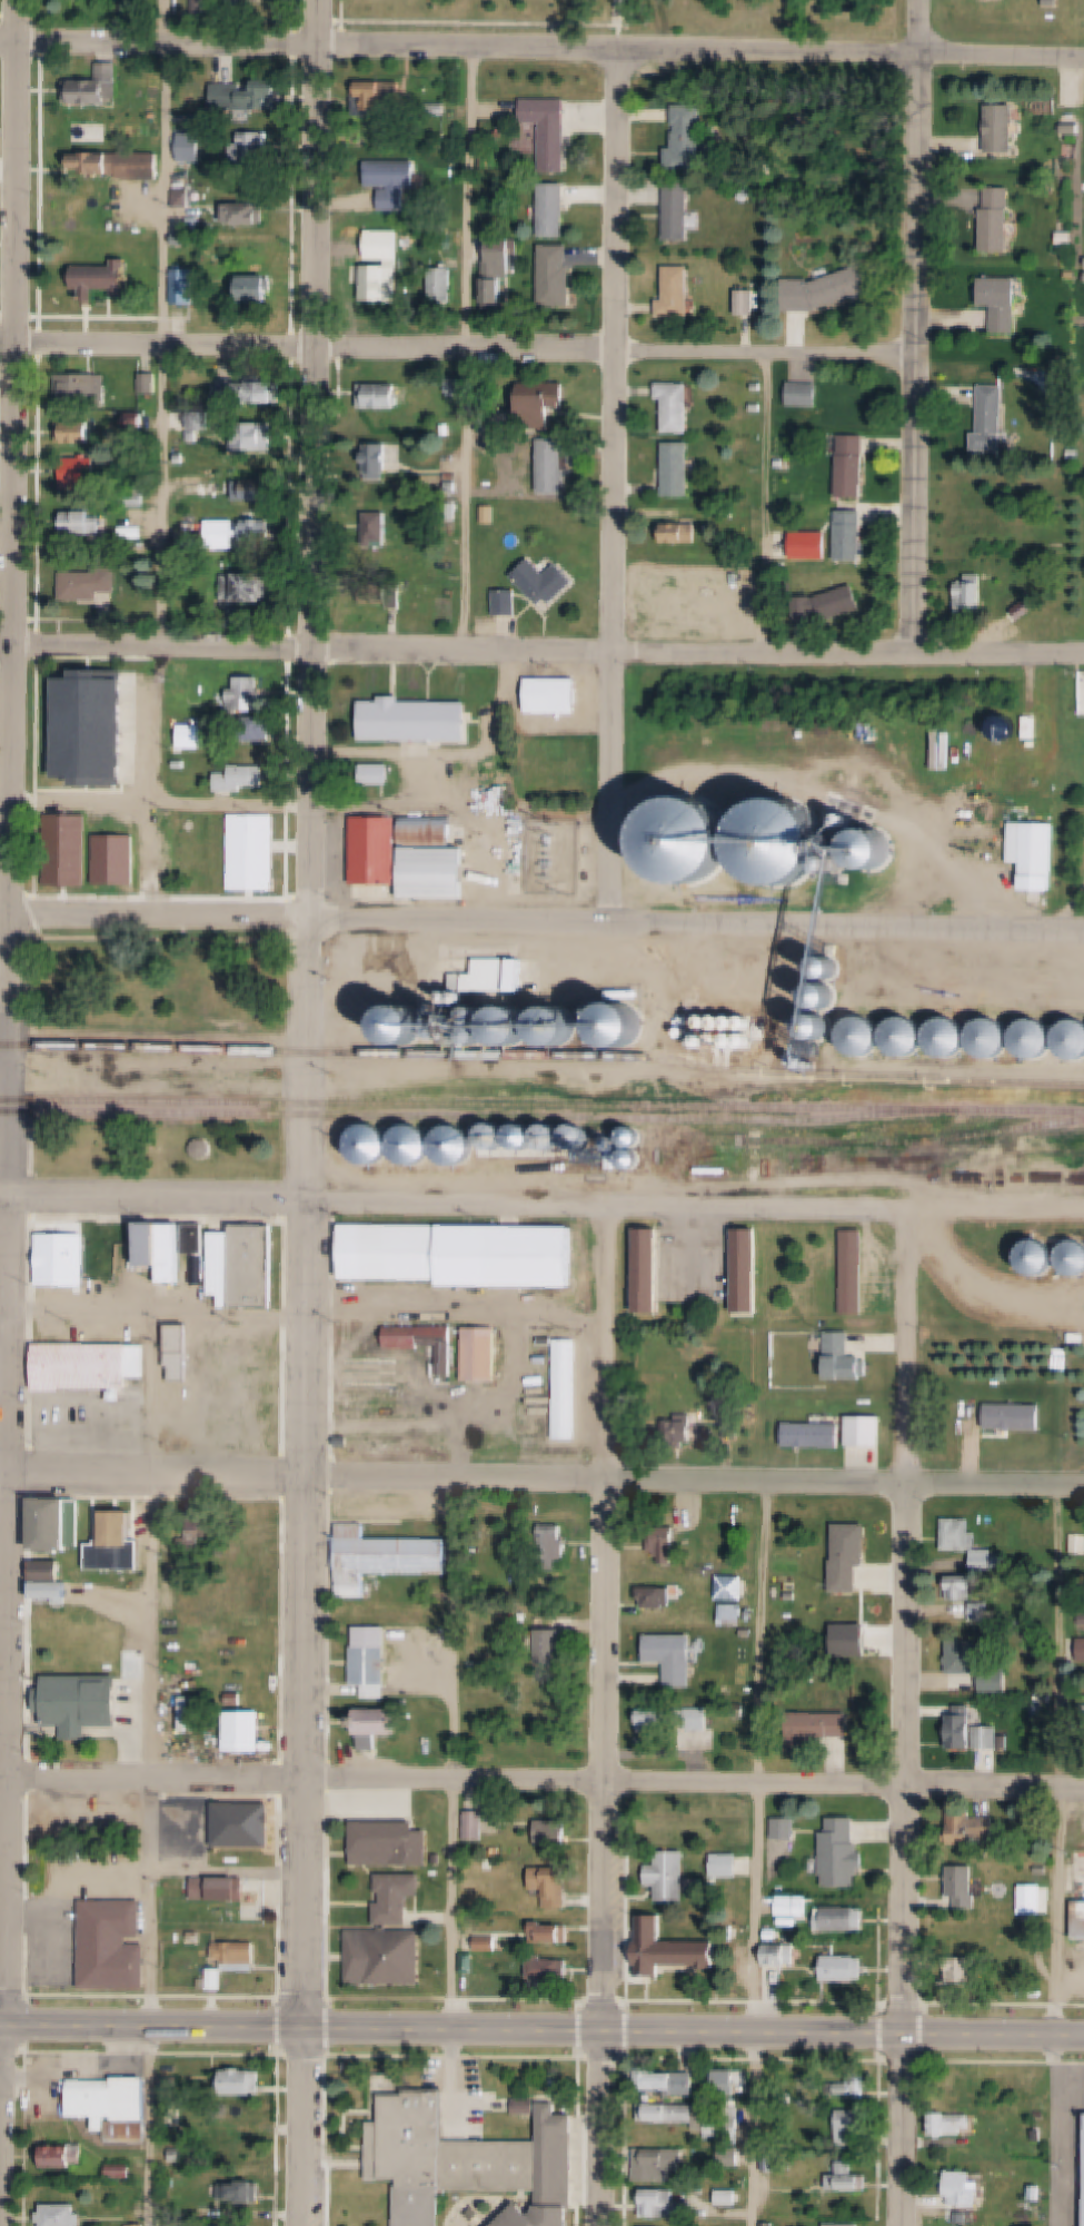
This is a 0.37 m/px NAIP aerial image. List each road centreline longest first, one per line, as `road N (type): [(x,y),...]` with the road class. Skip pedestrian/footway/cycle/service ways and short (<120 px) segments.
road 1 (residential): [(302,2225),(310,918)]
road 2 (tertiary): [(12,1201),(24,0)]
road 3 (primary): [(1083,2040),(3,2030)]
road 4 (residential): [(6,1778),(1083,1788)]
road 5 (residential): [(1083,1485),(9,1474)]
road 6 (residential): [(1083,927),(16,916)]
road 7 (residential): [(1083,653),(19,644)]
road 8 (residential): [(1083,58),(23,41)]
road 9 (residential): [(310,918),(322,0)]
road 10 (residential): [(919,356),(21,343)]
road 11 (residential): [(613,921),(623,49)]
road 12 (residential): [(1083,1215),(306,1205)]
road 13 (residential): [(602,2225),(609,1481)]
road 14 (residential): [(908,2225),(909,1484)]
road 15 (residential): [(916,652),(921,0)]
road 16 (tertiary): [(3,2030),(9,1474)]
road 17 (residential): [(306,1205),(12,1201)]
road 18 (residential): [(609,1481),(608,1207)]
road 19 (tertiary): [(9,1474),(12,1201)]
road 20 (residential): [(909,1484),(912,1213)]
road 21 (residential): [(1,2225),(3,2030)]

